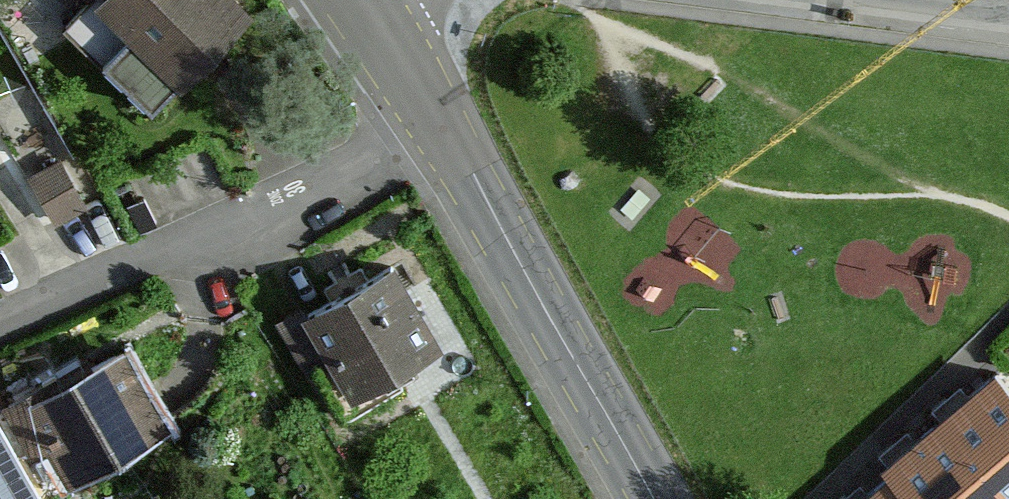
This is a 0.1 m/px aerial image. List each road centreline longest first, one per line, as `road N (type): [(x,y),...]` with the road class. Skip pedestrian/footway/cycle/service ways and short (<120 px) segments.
road 1 (residential): [(0,321),(436,125)]
road 2 (tertiary): [(436,125),(648,498)]
road 3 (tertiary): [(362,0),(436,125)]
road 4 (residential): [(885,0),(1008,15)]

